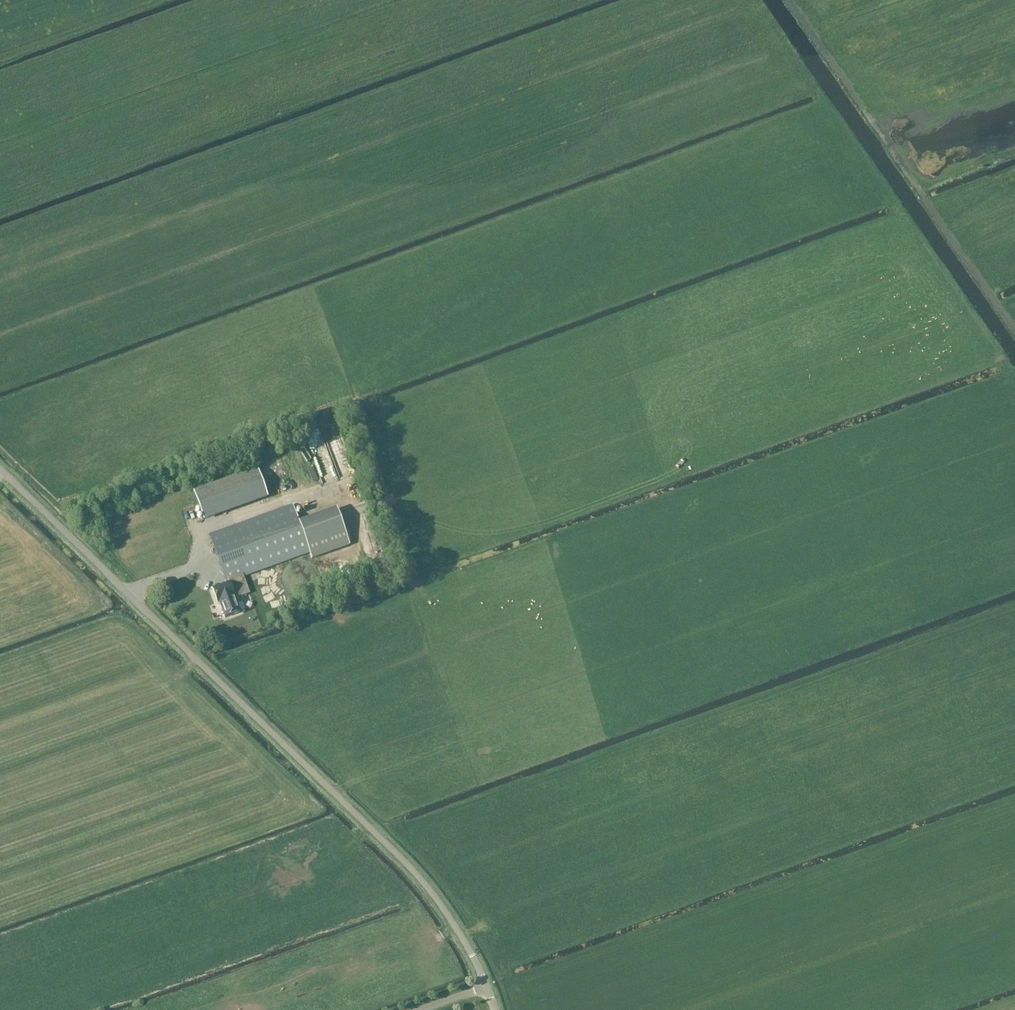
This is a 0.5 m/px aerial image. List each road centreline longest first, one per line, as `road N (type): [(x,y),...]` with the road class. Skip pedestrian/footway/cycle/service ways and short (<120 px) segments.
road 1 (unclassified): [(487,987),(458,931),(406,864),(0,471)]

